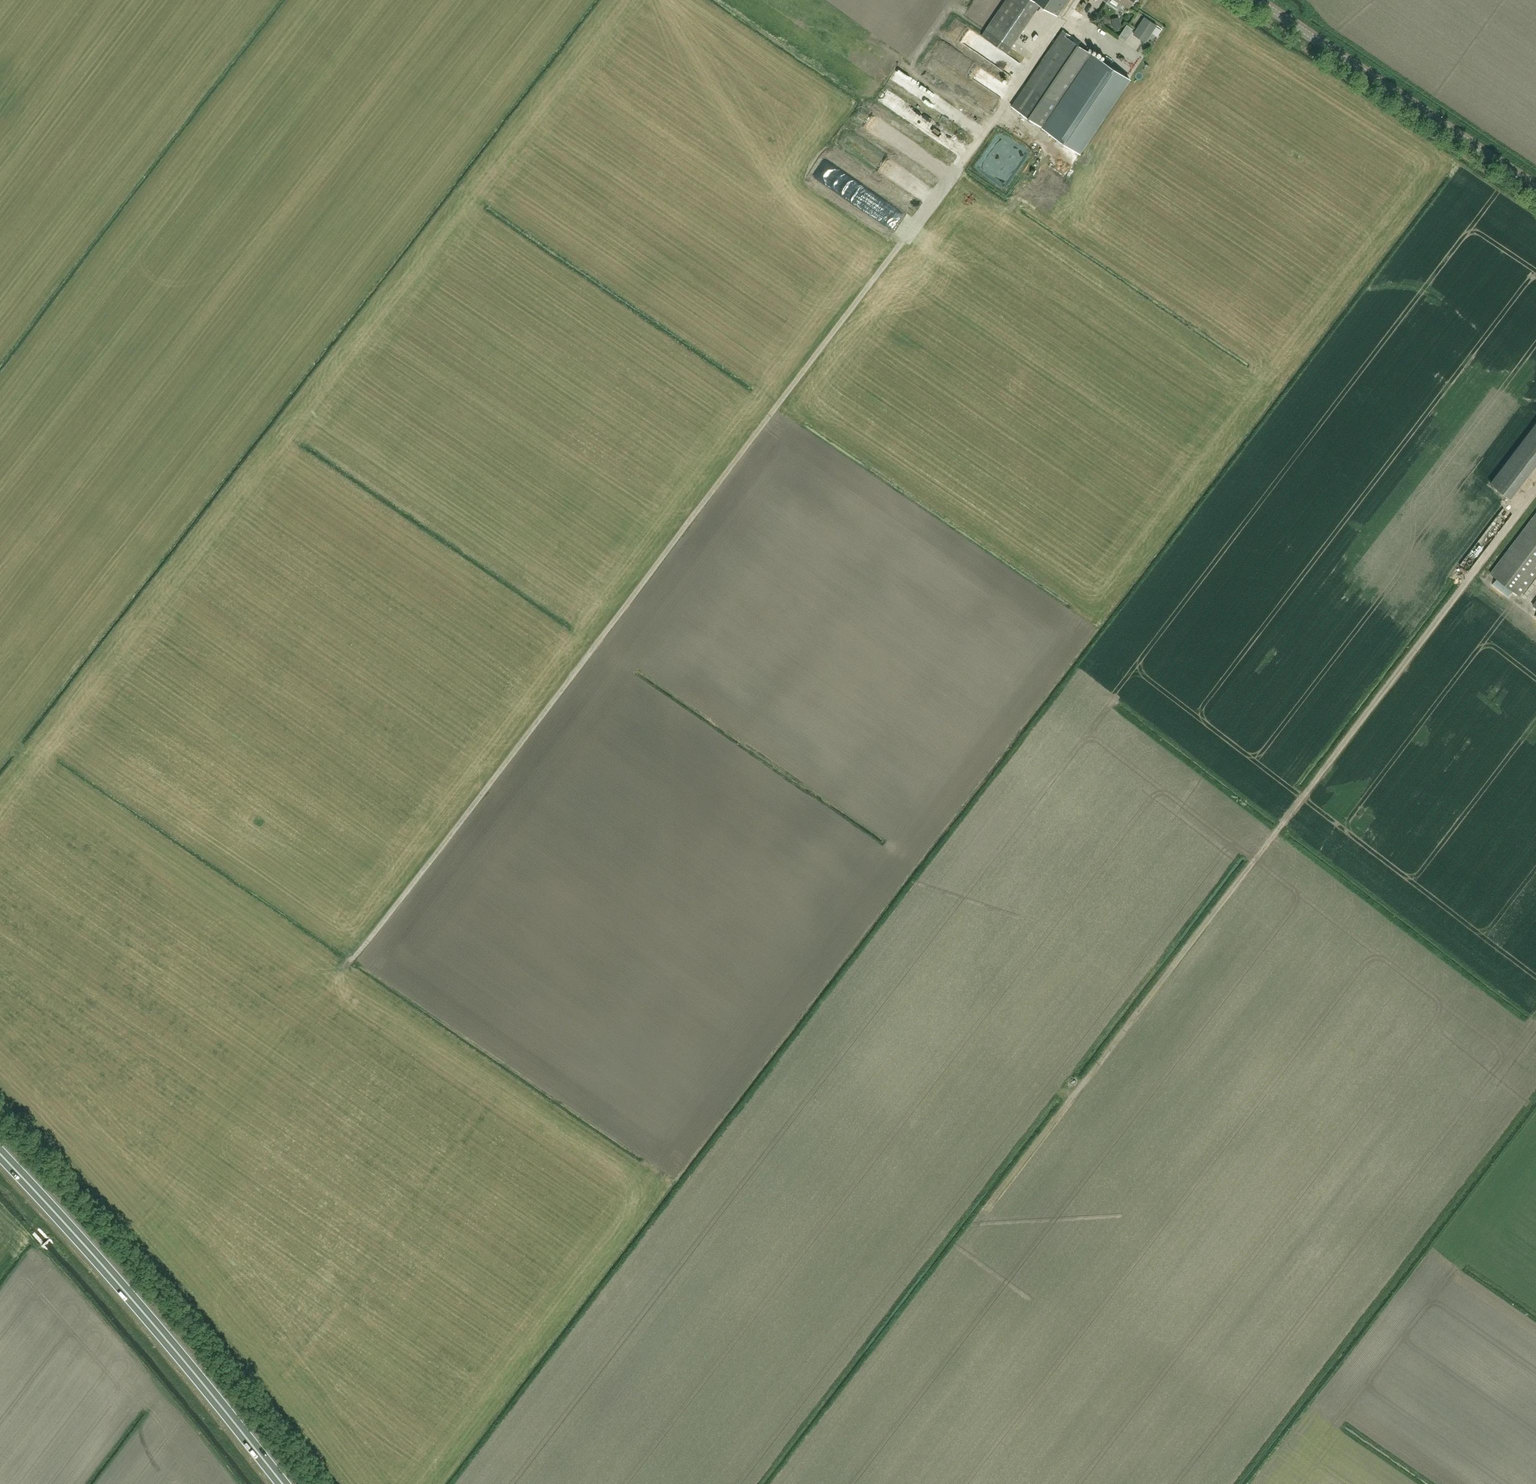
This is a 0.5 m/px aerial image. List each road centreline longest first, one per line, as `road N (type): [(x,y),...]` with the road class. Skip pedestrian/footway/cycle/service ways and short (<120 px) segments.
road 1 (trunk): [(281,1483),(160,1332),(0,1154)]
road 2 (tertiary): [(1535,186),(1255,0)]

